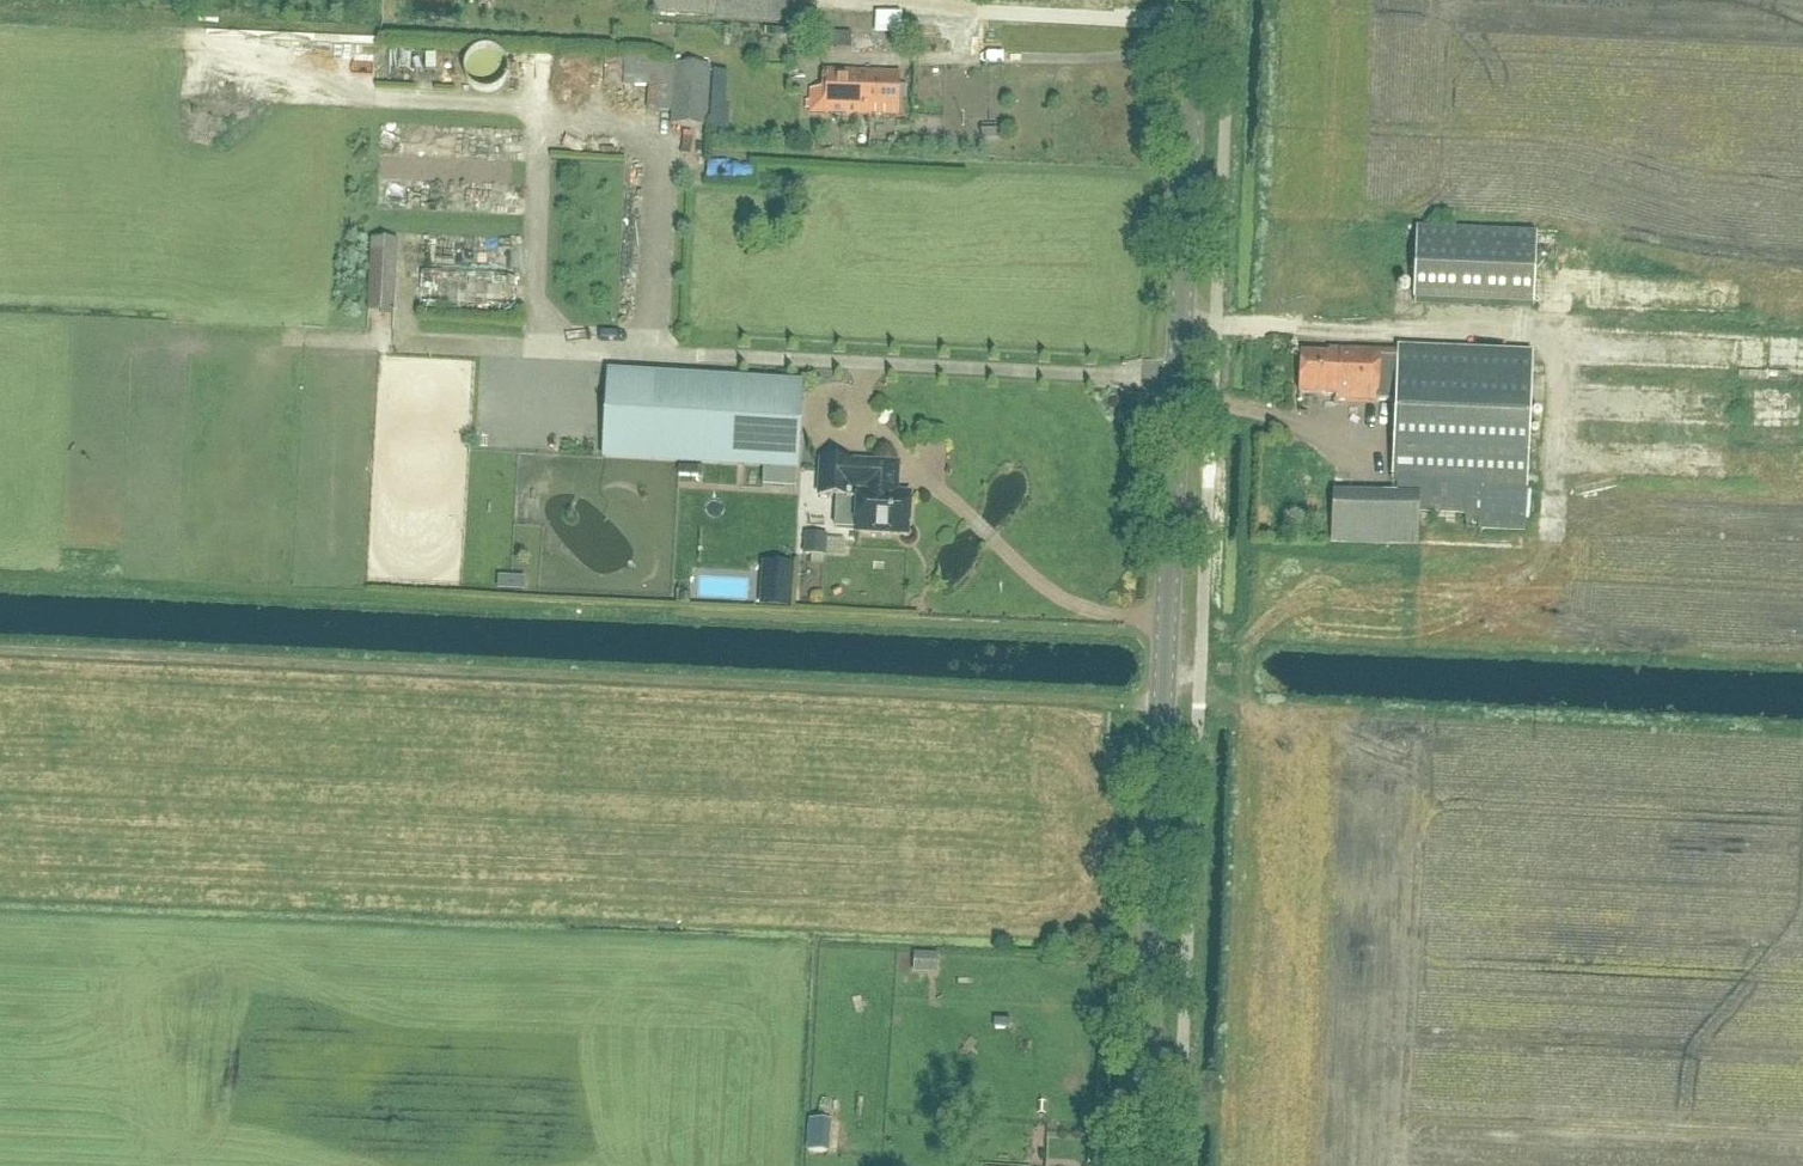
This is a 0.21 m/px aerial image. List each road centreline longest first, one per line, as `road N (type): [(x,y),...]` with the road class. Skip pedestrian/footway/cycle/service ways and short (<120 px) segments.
road 1 (track): [(1166,707),(0,653)]
road 2 (secondary): [(1141,1165),(1199,0)]

